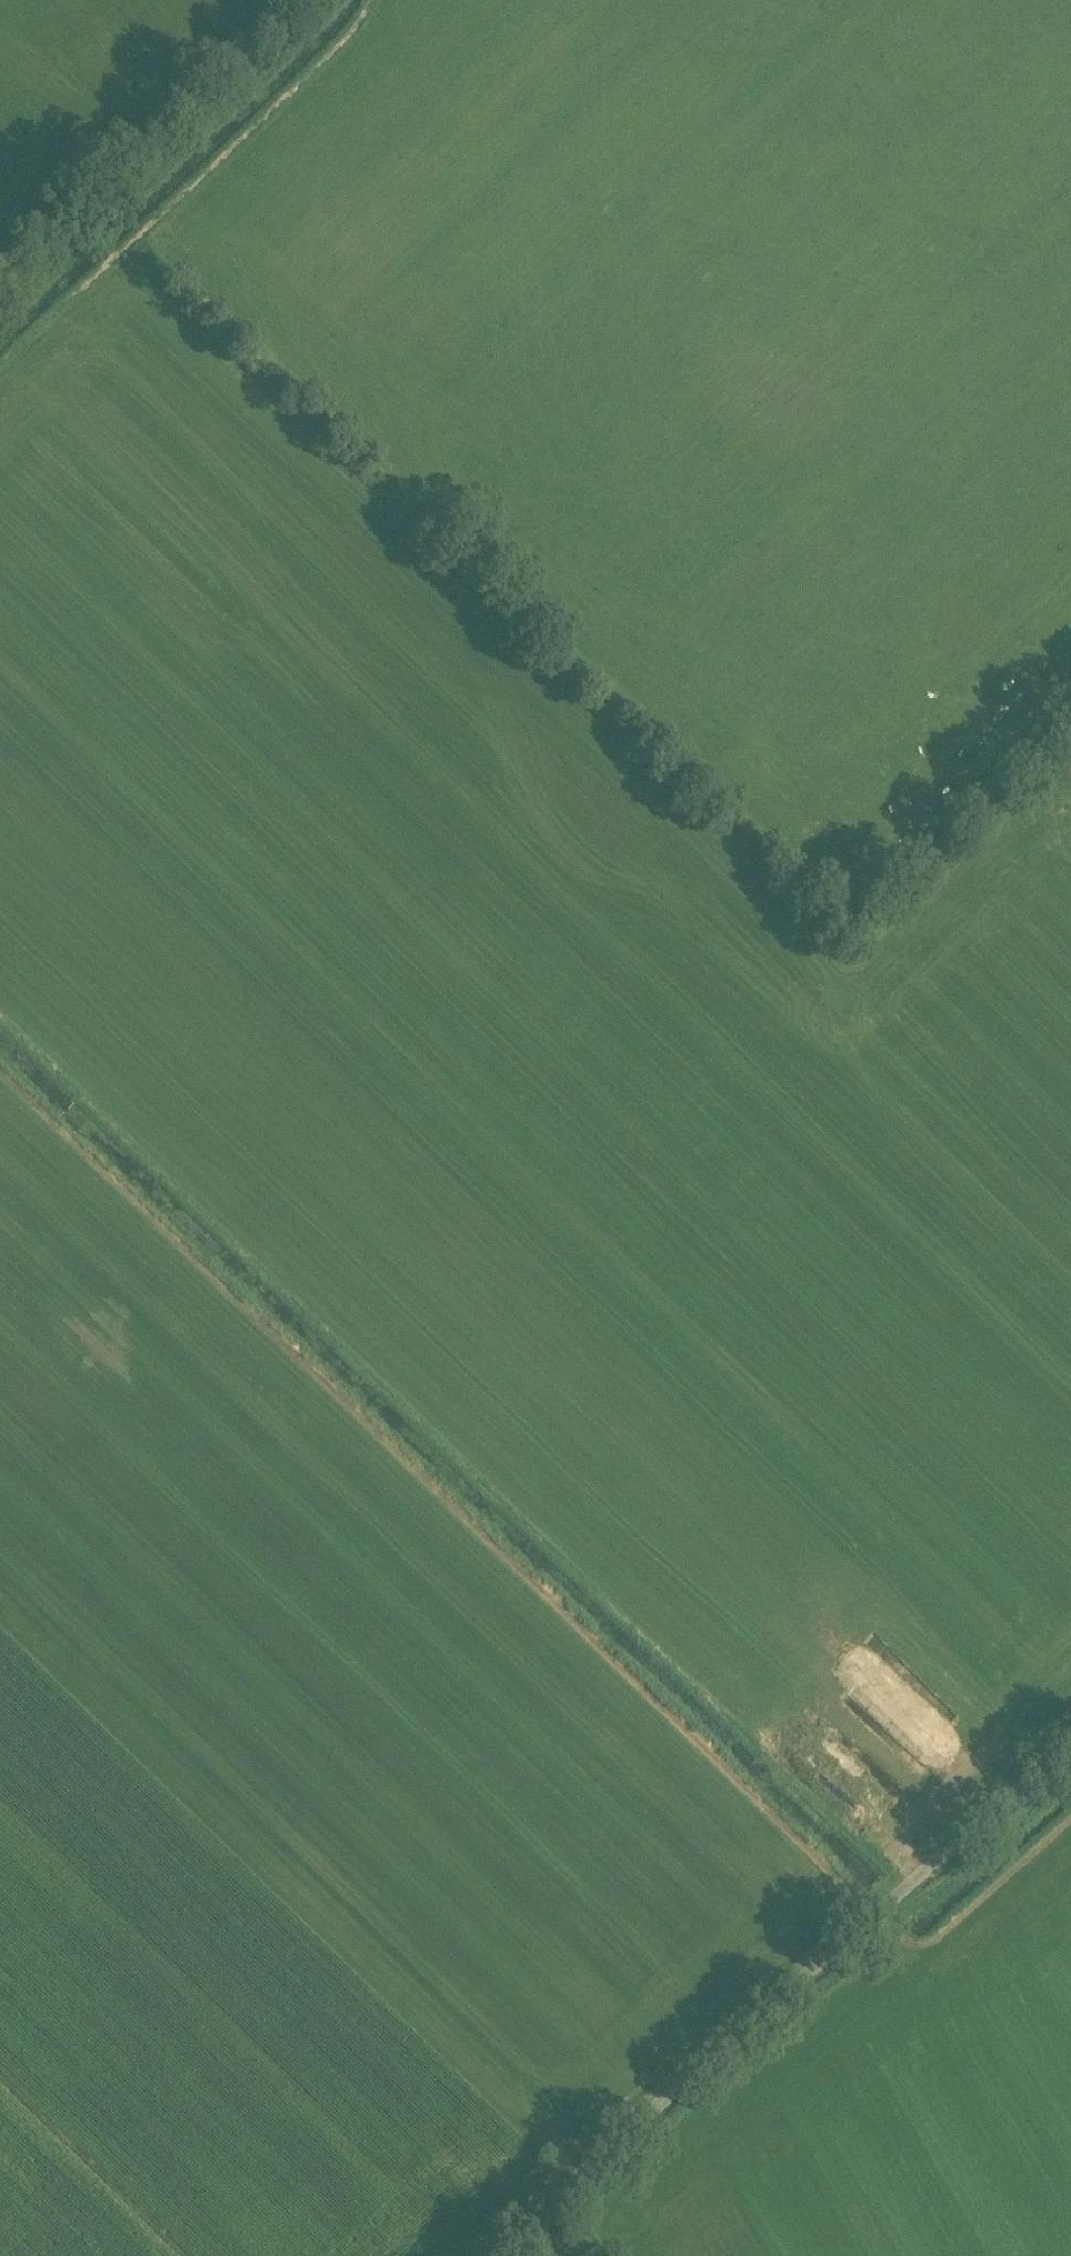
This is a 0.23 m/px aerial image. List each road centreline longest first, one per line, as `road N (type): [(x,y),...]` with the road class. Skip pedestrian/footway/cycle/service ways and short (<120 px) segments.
road 1 (unclassified): [(481,2255),(1070,1738)]

